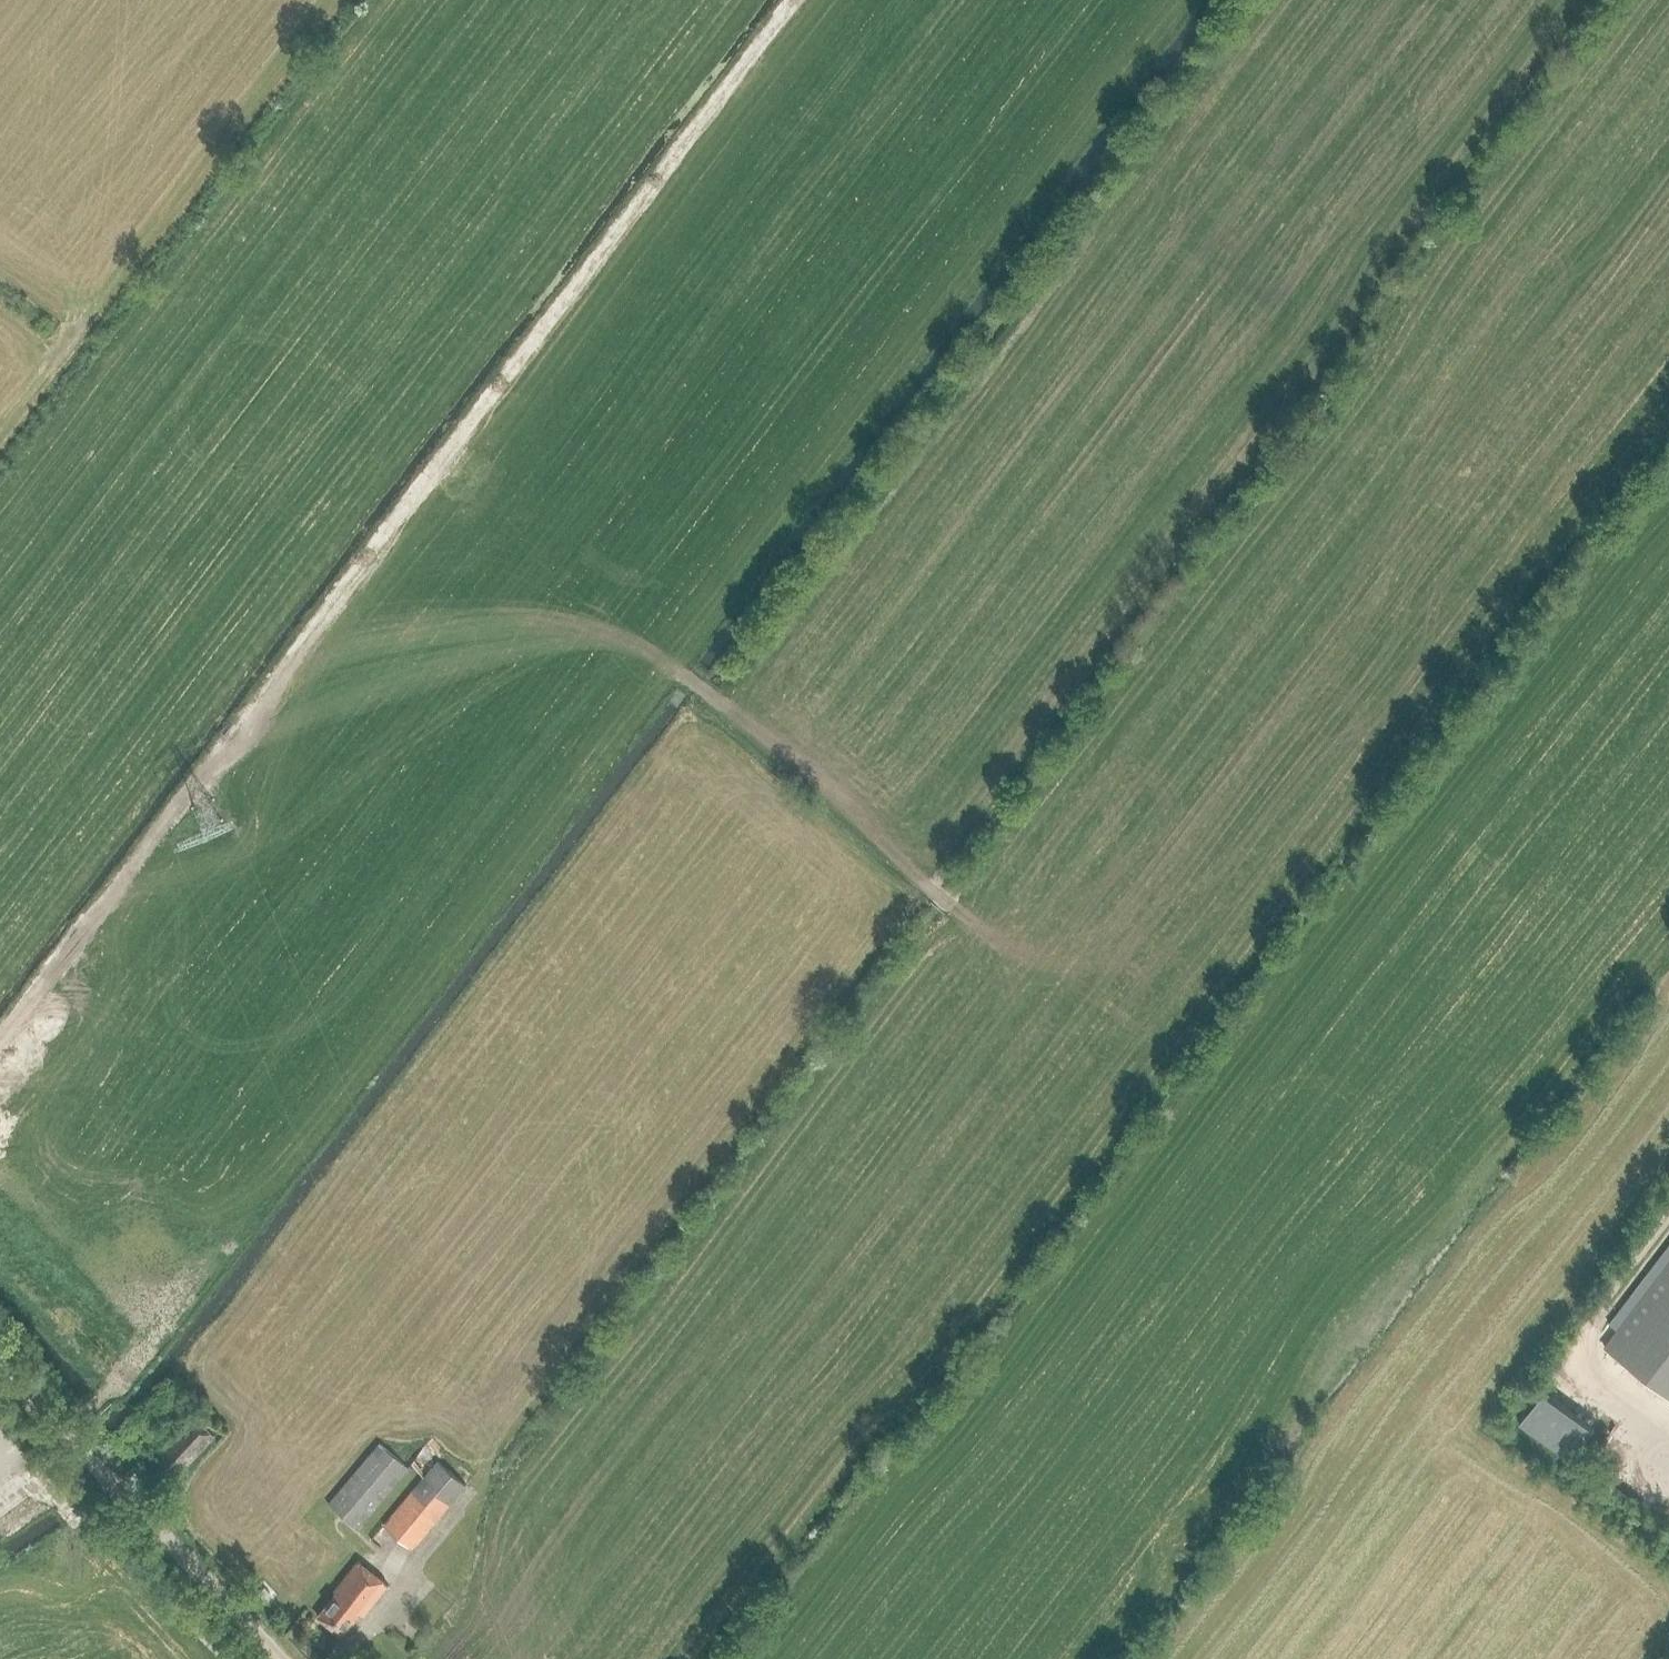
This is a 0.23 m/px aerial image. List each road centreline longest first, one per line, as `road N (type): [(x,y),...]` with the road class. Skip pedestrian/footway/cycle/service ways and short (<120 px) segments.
road 1 (tertiary): [(275,1658),(0,1381)]

